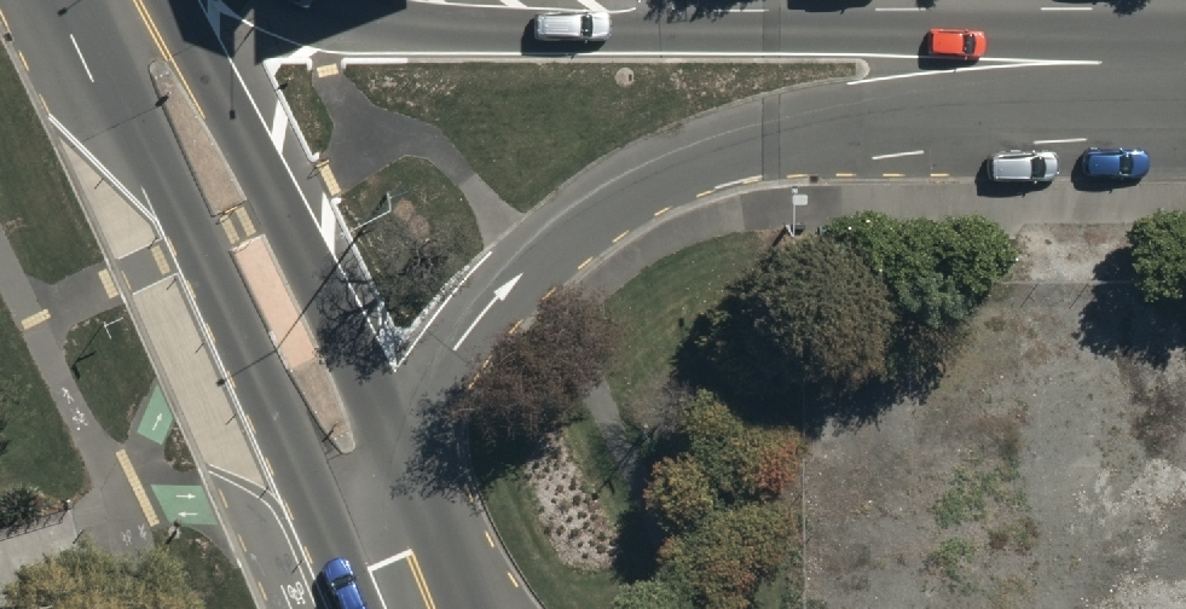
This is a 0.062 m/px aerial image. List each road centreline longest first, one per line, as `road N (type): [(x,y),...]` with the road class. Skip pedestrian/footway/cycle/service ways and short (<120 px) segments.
road 1 (tertiary): [(401,439),(442,370),(528,260),(599,204),(669,168),(780,133),(892,110),(1185,95)]
road 2 (tertiary): [(299,0),(407,24),(545,34),(1185,37)]
road 3 (tertiary): [(356,608),(198,243),(94,81),(83,0)]
road 4 (tertiary): [(165,0),(214,70),(401,439)]
road 5 (tertiary): [(401,439),(480,608)]
road 6 (tertiary): [(407,608),(388,563),(383,489),(401,439)]

